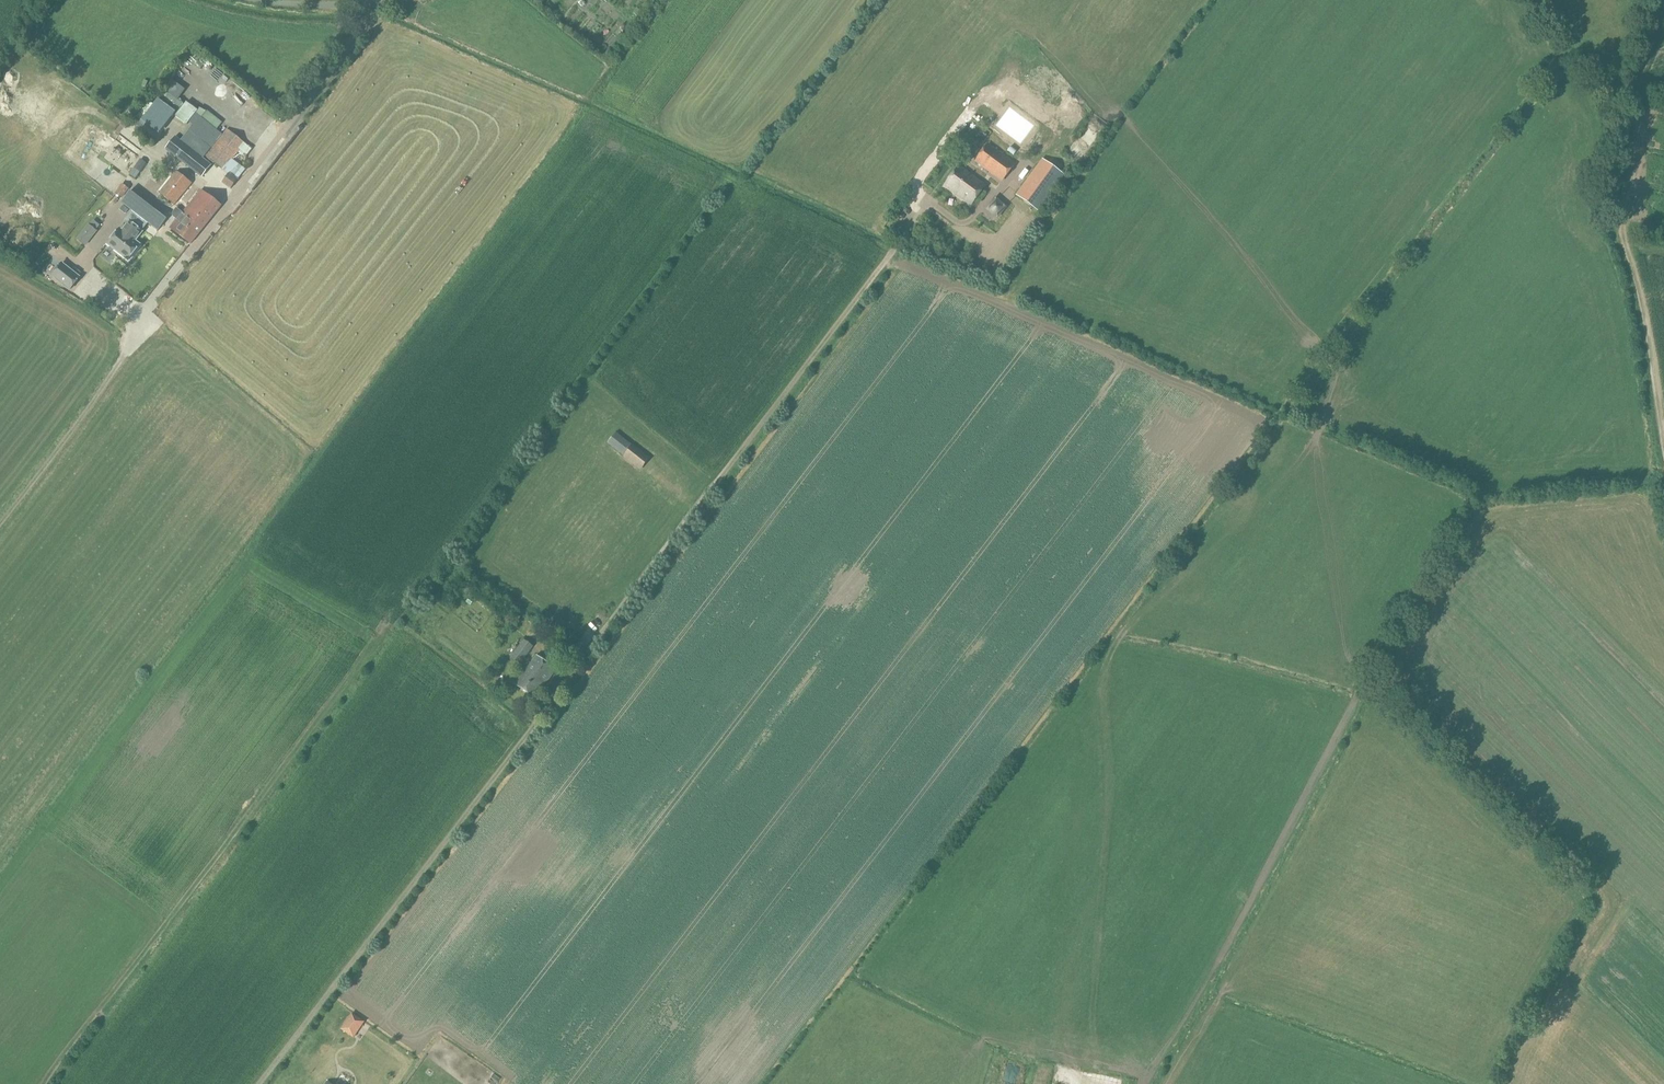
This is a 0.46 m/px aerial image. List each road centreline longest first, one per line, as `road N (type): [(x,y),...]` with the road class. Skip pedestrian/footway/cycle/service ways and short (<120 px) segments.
road 1 (track): [(888,257),(261,1083)]
road 2 (track): [(1641,82),(1620,234),(1642,286),(1663,434)]
road 3 (unclassified): [(0,509),(149,323)]
road 4 (track): [(1017,291),(993,302),(888,257)]

